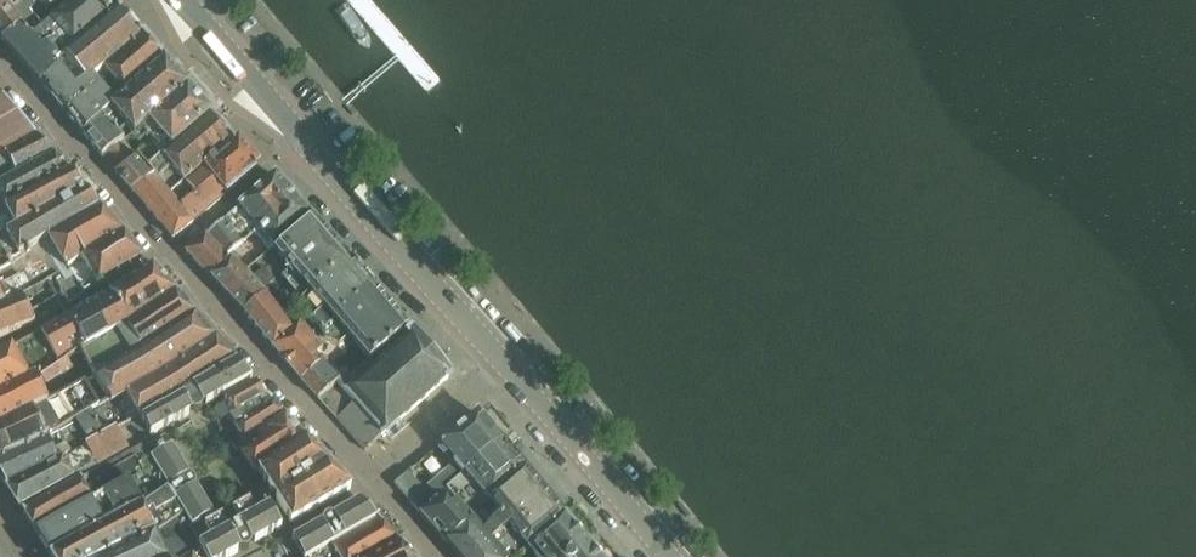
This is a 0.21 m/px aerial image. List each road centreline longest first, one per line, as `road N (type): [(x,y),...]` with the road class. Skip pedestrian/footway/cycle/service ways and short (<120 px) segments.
road 1 (residential): [(0,60),(370,478)]
road 2 (tertiary): [(501,365),(173,0)]
road 3 (tertiary): [(665,556),(501,365)]
road 4 (residential): [(370,478),(501,365)]

